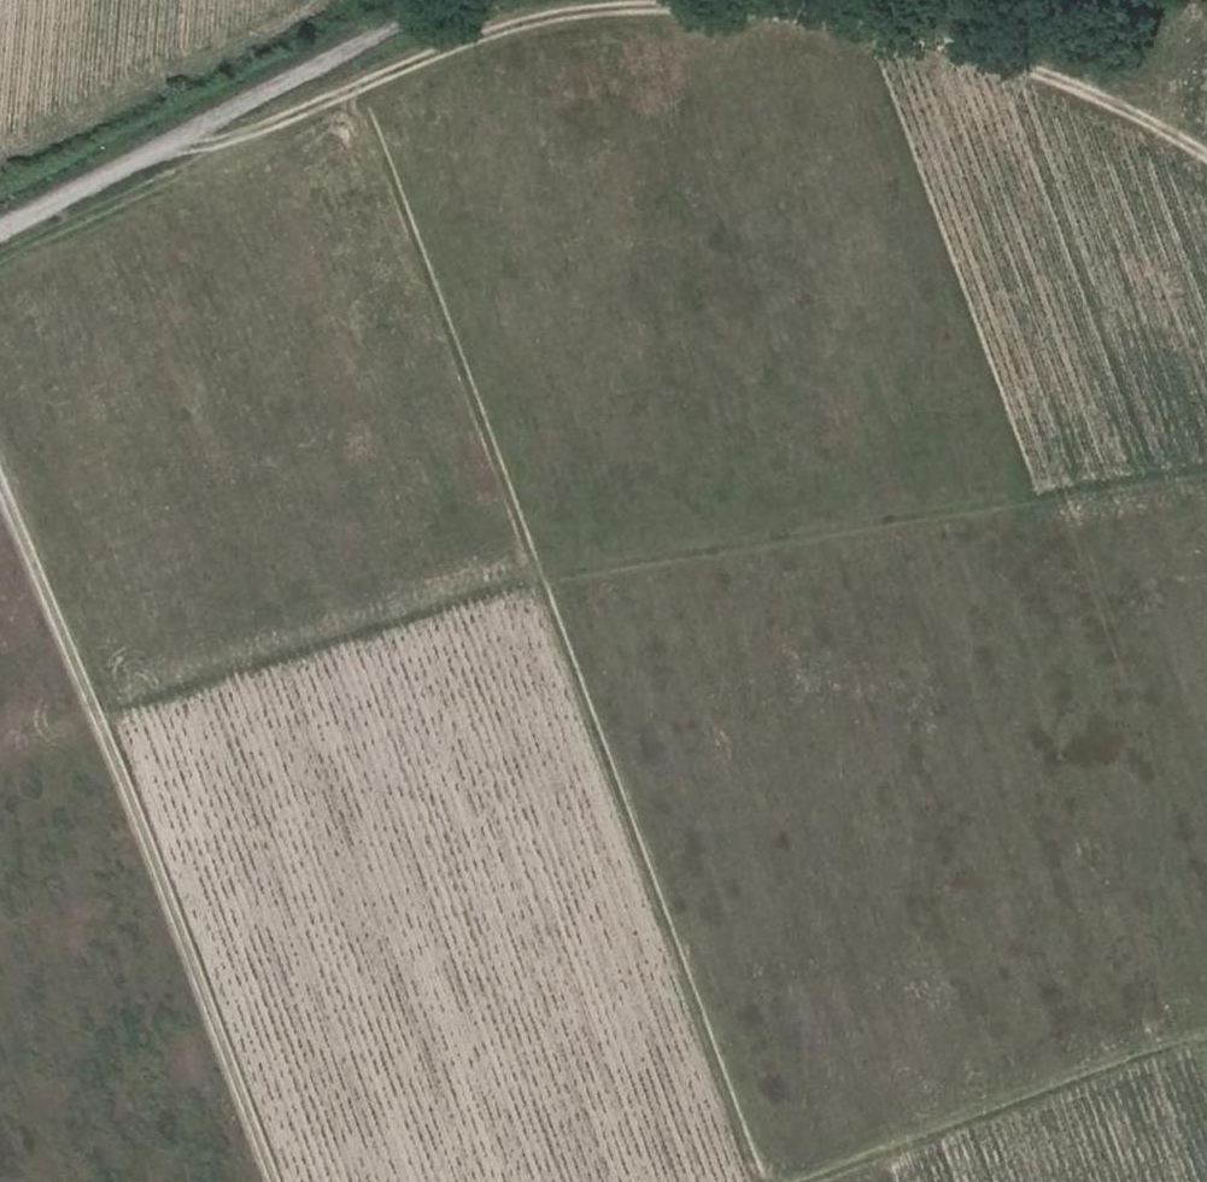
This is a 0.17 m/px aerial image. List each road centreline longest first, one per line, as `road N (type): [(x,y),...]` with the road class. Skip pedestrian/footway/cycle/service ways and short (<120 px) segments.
road 1 (unclassified): [(0,231),(467,0)]

